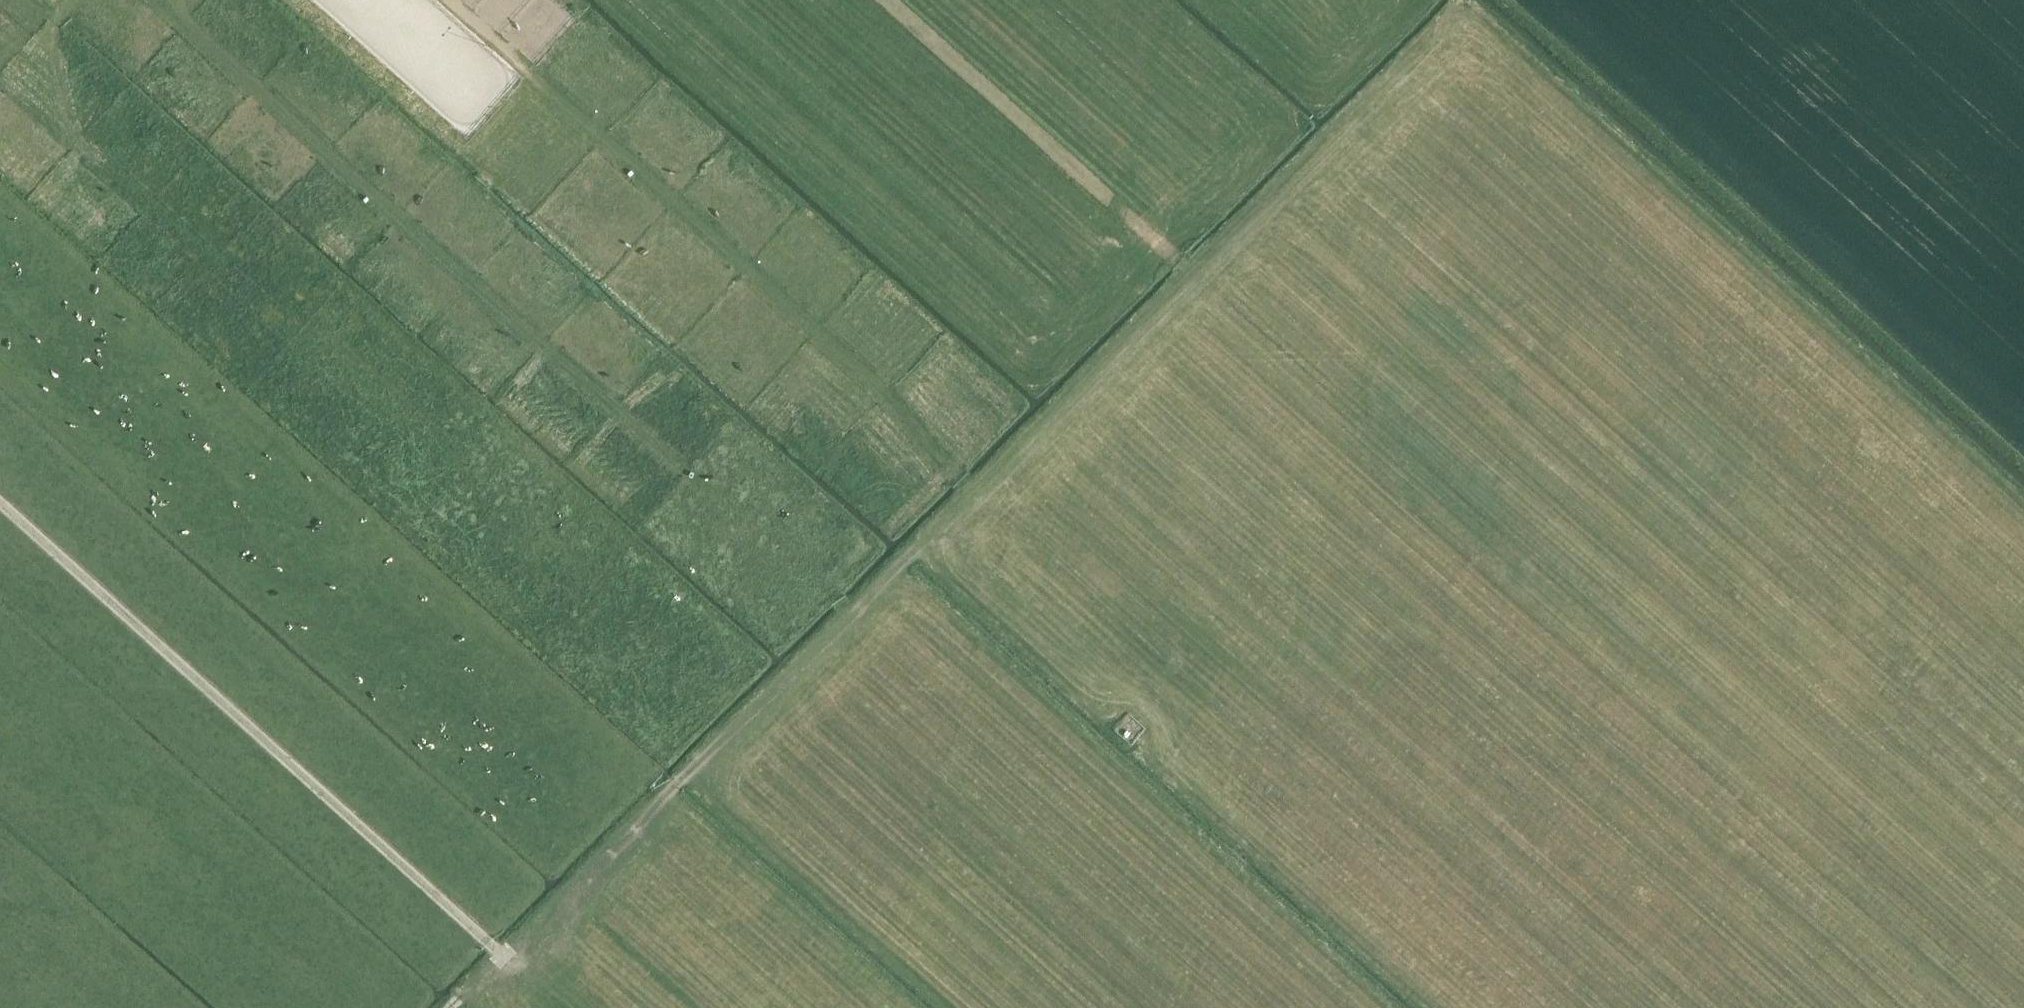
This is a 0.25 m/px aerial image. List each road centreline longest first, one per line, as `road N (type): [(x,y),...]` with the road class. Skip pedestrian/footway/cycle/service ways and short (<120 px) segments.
road 1 (track): [(851,612),(504,957),(466,920)]
road 2 (track): [(1195,270),(890,0)]
road 3 (track): [(1192,268),(975,488),(950,469)]
road 4 (track): [(975,488),(851,612),(830,589)]

